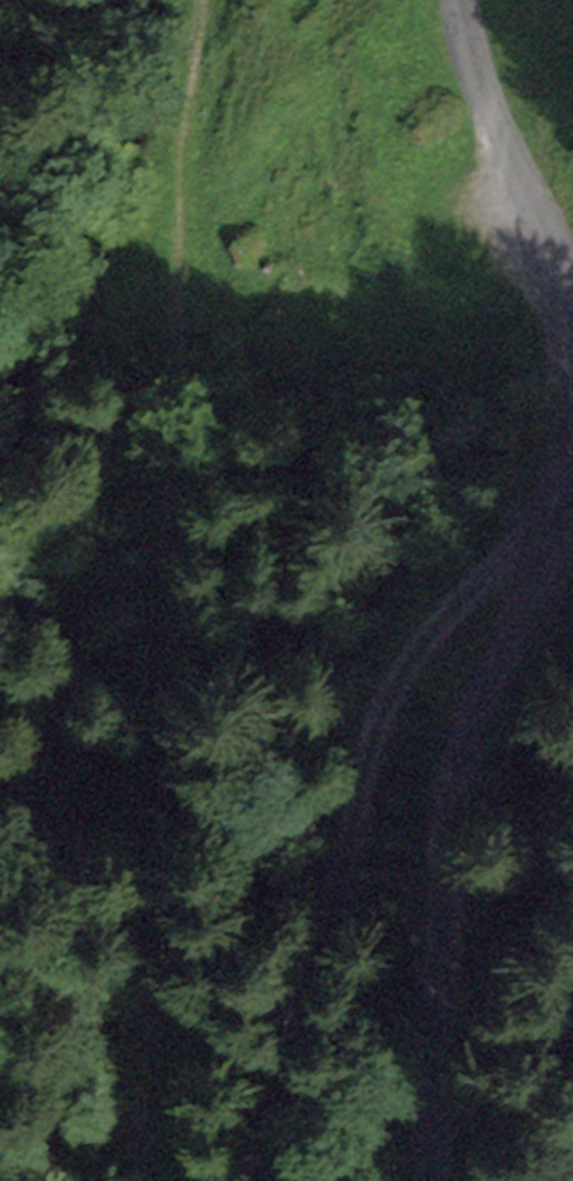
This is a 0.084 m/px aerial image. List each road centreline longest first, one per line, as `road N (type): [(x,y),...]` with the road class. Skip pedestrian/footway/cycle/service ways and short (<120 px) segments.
road 1 (track): [(175,0),(144,630),(95,1180)]
road 2 (unclassified): [(572,496),(564,527),(454,699),(418,776),(421,1180)]
road 3 (track): [(418,776),(291,937),(243,1153),(227,1180)]
road 4 (unclassified): [(465,0),(502,134),(572,301)]

